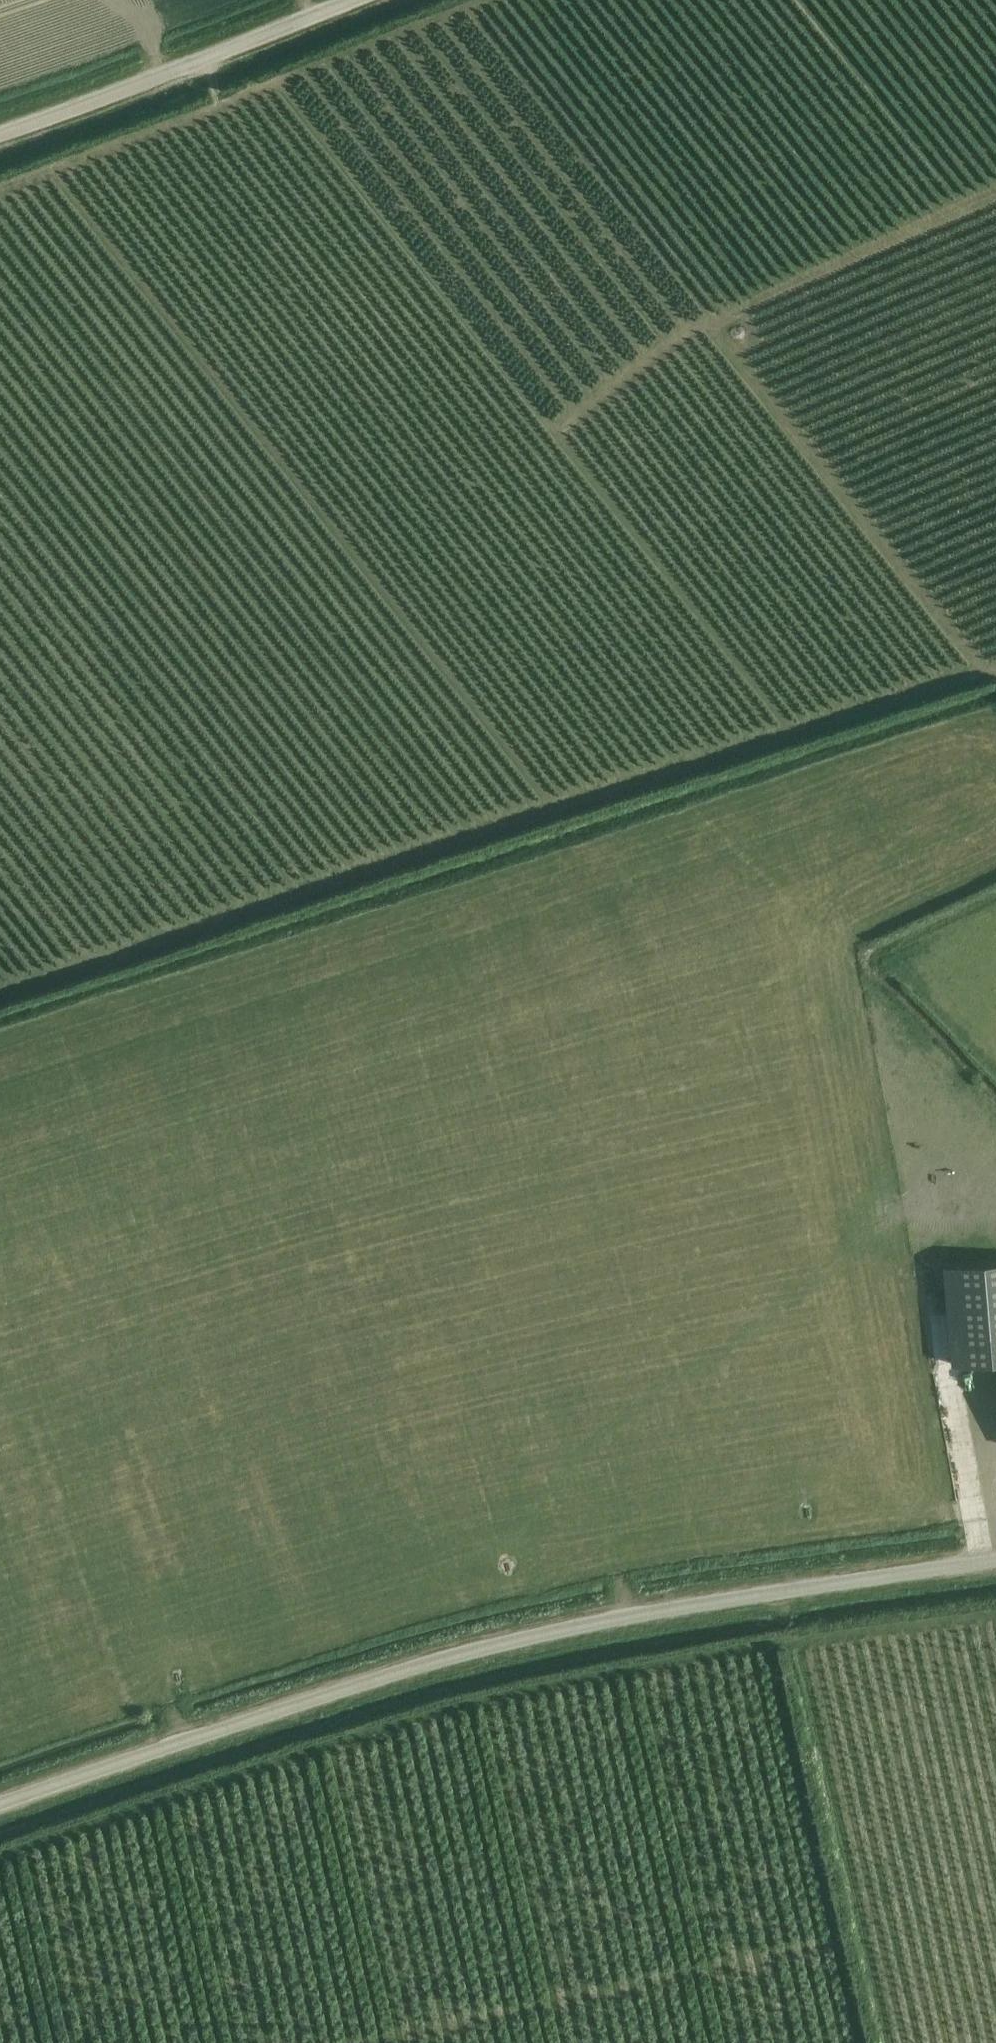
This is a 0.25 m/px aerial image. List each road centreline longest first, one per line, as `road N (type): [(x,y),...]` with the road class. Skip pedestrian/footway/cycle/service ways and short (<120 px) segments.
road 1 (unclassified): [(0,1803),(458,1652),(675,1607),(995,1560)]
road 2 (unclassified): [(0,131),(352,0)]

